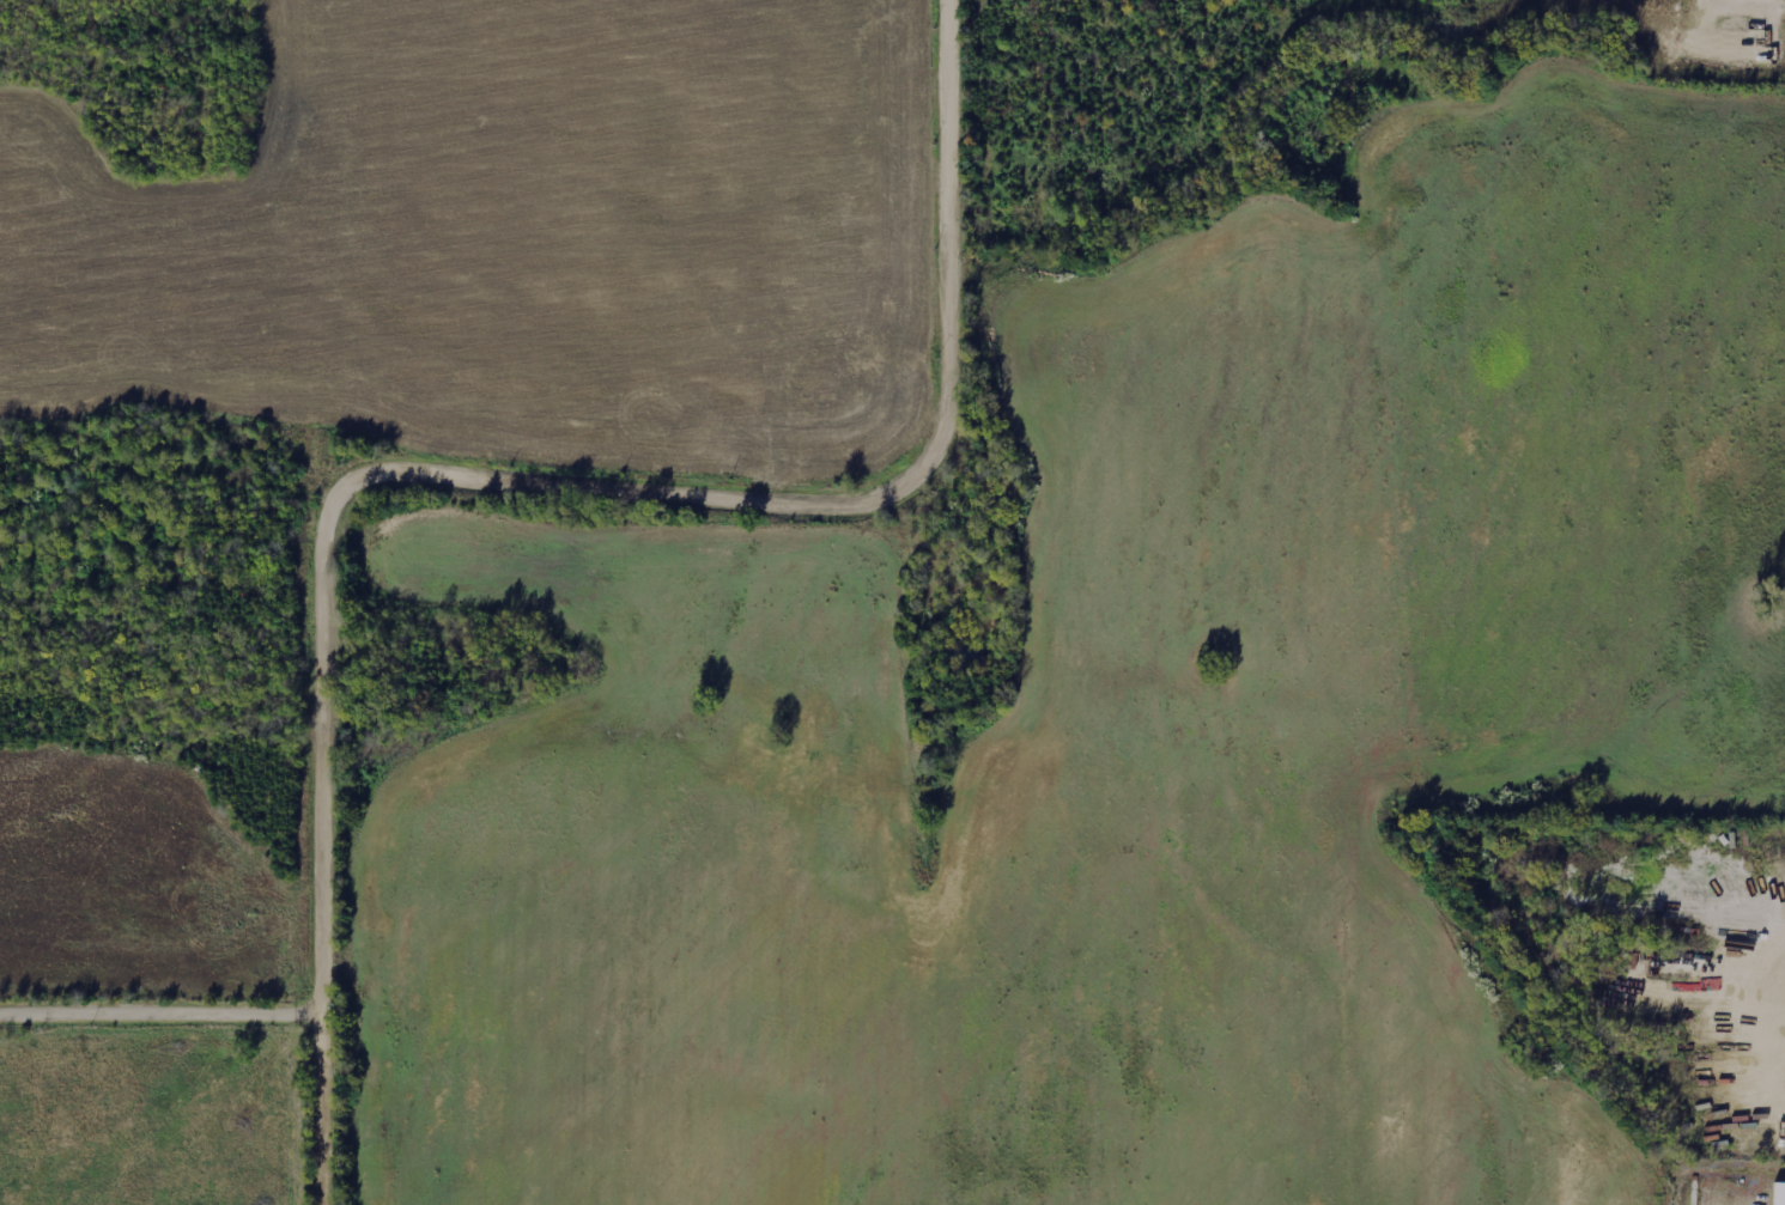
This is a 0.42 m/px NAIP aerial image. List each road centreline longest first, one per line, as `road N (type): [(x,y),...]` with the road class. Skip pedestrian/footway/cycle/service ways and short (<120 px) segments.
road 1 (tertiary): [(372,471),(842,507),(895,491),(931,455),(947,387),(946,0)]
road 2 (tertiary): [(315,1204),(326,527),(346,485),(372,471)]

